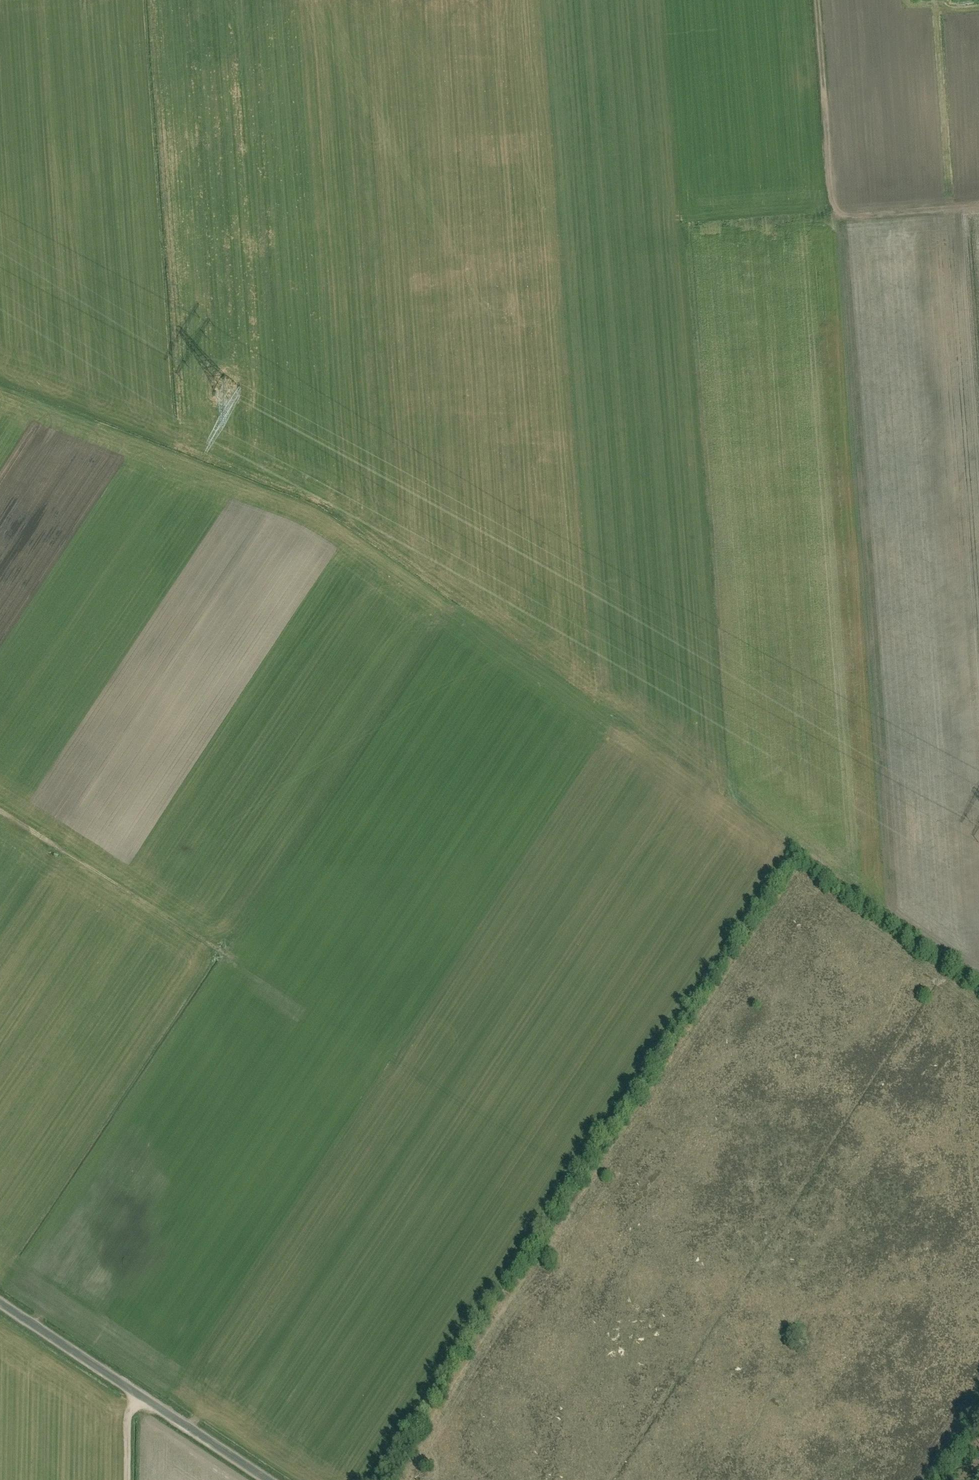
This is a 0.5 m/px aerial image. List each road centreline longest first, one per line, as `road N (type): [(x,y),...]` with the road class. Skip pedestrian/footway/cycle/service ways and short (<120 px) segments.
road 1 (unclassified): [(264,1479),(0,1304)]

